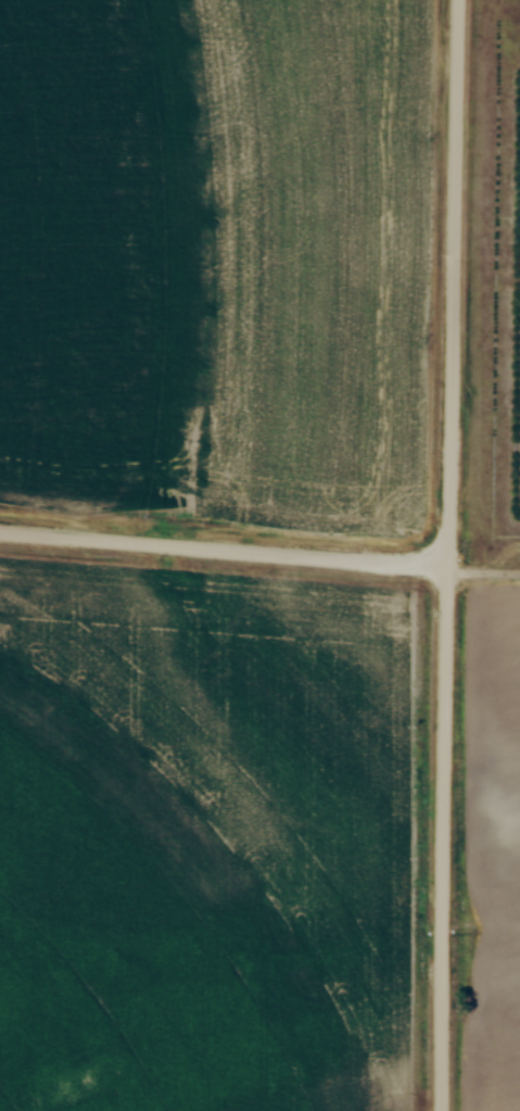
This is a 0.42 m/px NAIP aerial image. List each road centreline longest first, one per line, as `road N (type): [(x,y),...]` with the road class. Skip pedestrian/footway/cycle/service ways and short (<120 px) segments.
road 1 (residential): [(462,0),(448,565),(447,1110)]
road 2 (residential): [(0,534),(448,565)]

